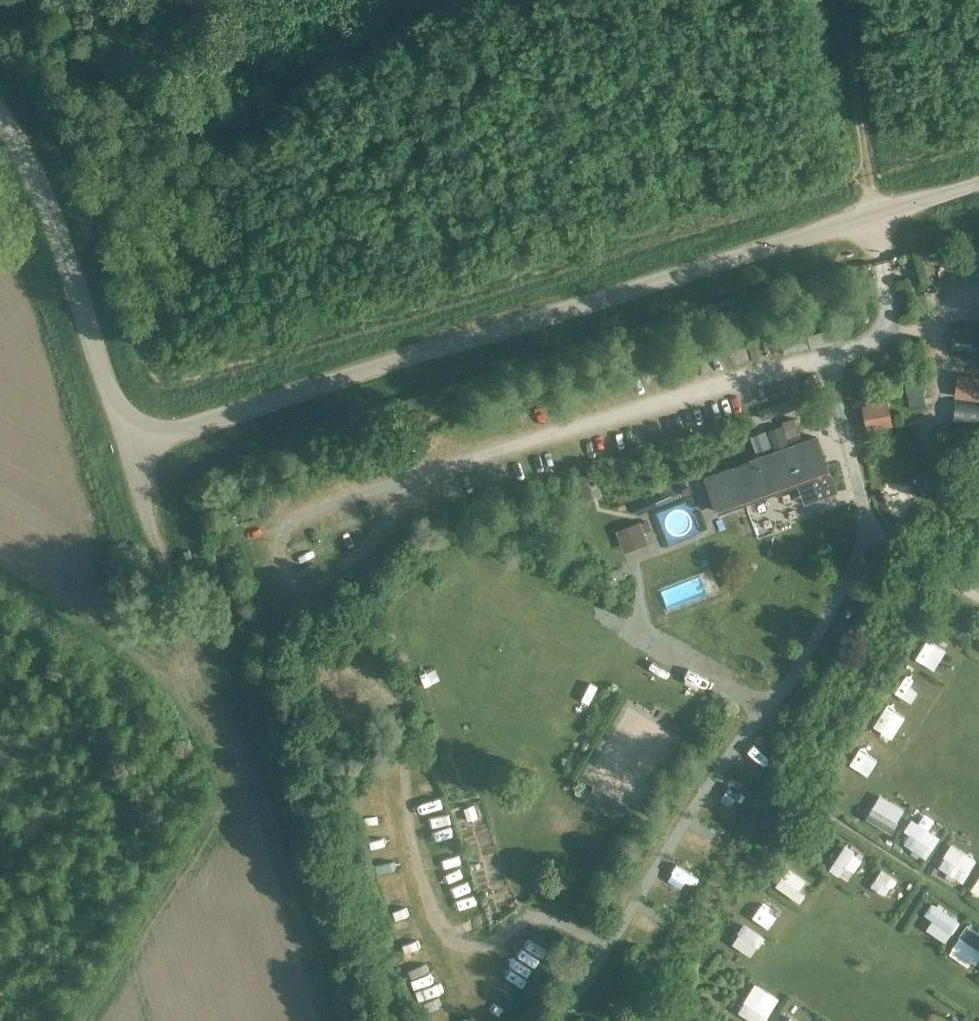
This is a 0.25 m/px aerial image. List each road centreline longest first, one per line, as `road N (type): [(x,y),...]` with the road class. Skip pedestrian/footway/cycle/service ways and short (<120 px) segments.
road 1 (unclassified): [(978,183),(129,443)]
road 2 (track): [(86,1020),(220,804),(177,691),(87,613),(0,475)]
road 3 (track): [(532,909),(486,947),(464,946),(442,931),(409,819),(403,733),(389,678),(363,657),(305,653),(283,609)]
road 4 (track): [(323,1020),(238,736),(178,643),(164,574)]
road 5 (unclassified): [(129,443),(27,172),(0,120)]
road 6 (track): [(870,216),(841,0)]
road 7 (unclassified): [(164,574),(129,443)]

